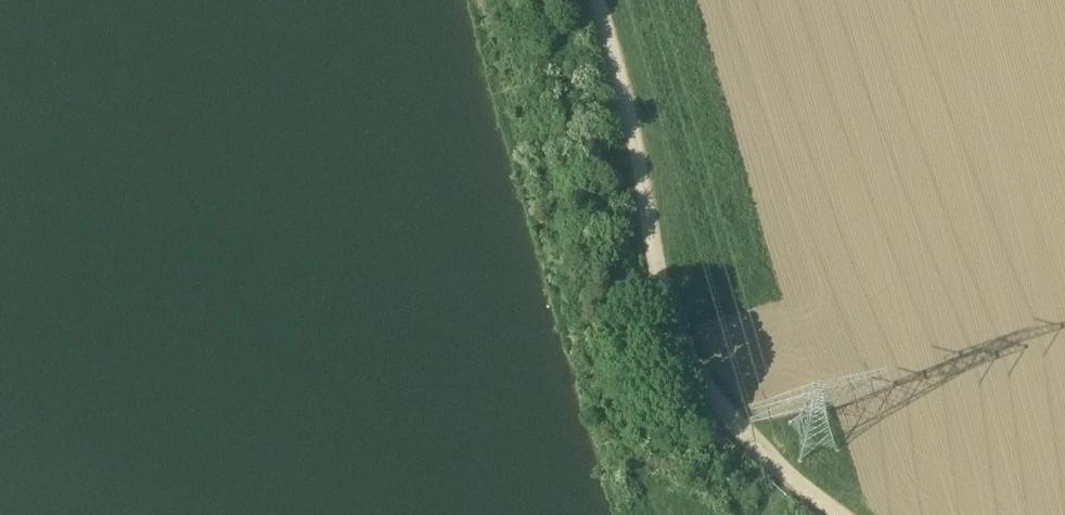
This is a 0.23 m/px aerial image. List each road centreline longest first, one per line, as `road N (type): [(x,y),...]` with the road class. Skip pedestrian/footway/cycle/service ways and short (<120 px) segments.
road 1 (track): [(595,0),(699,369),(745,433),(840,514)]

